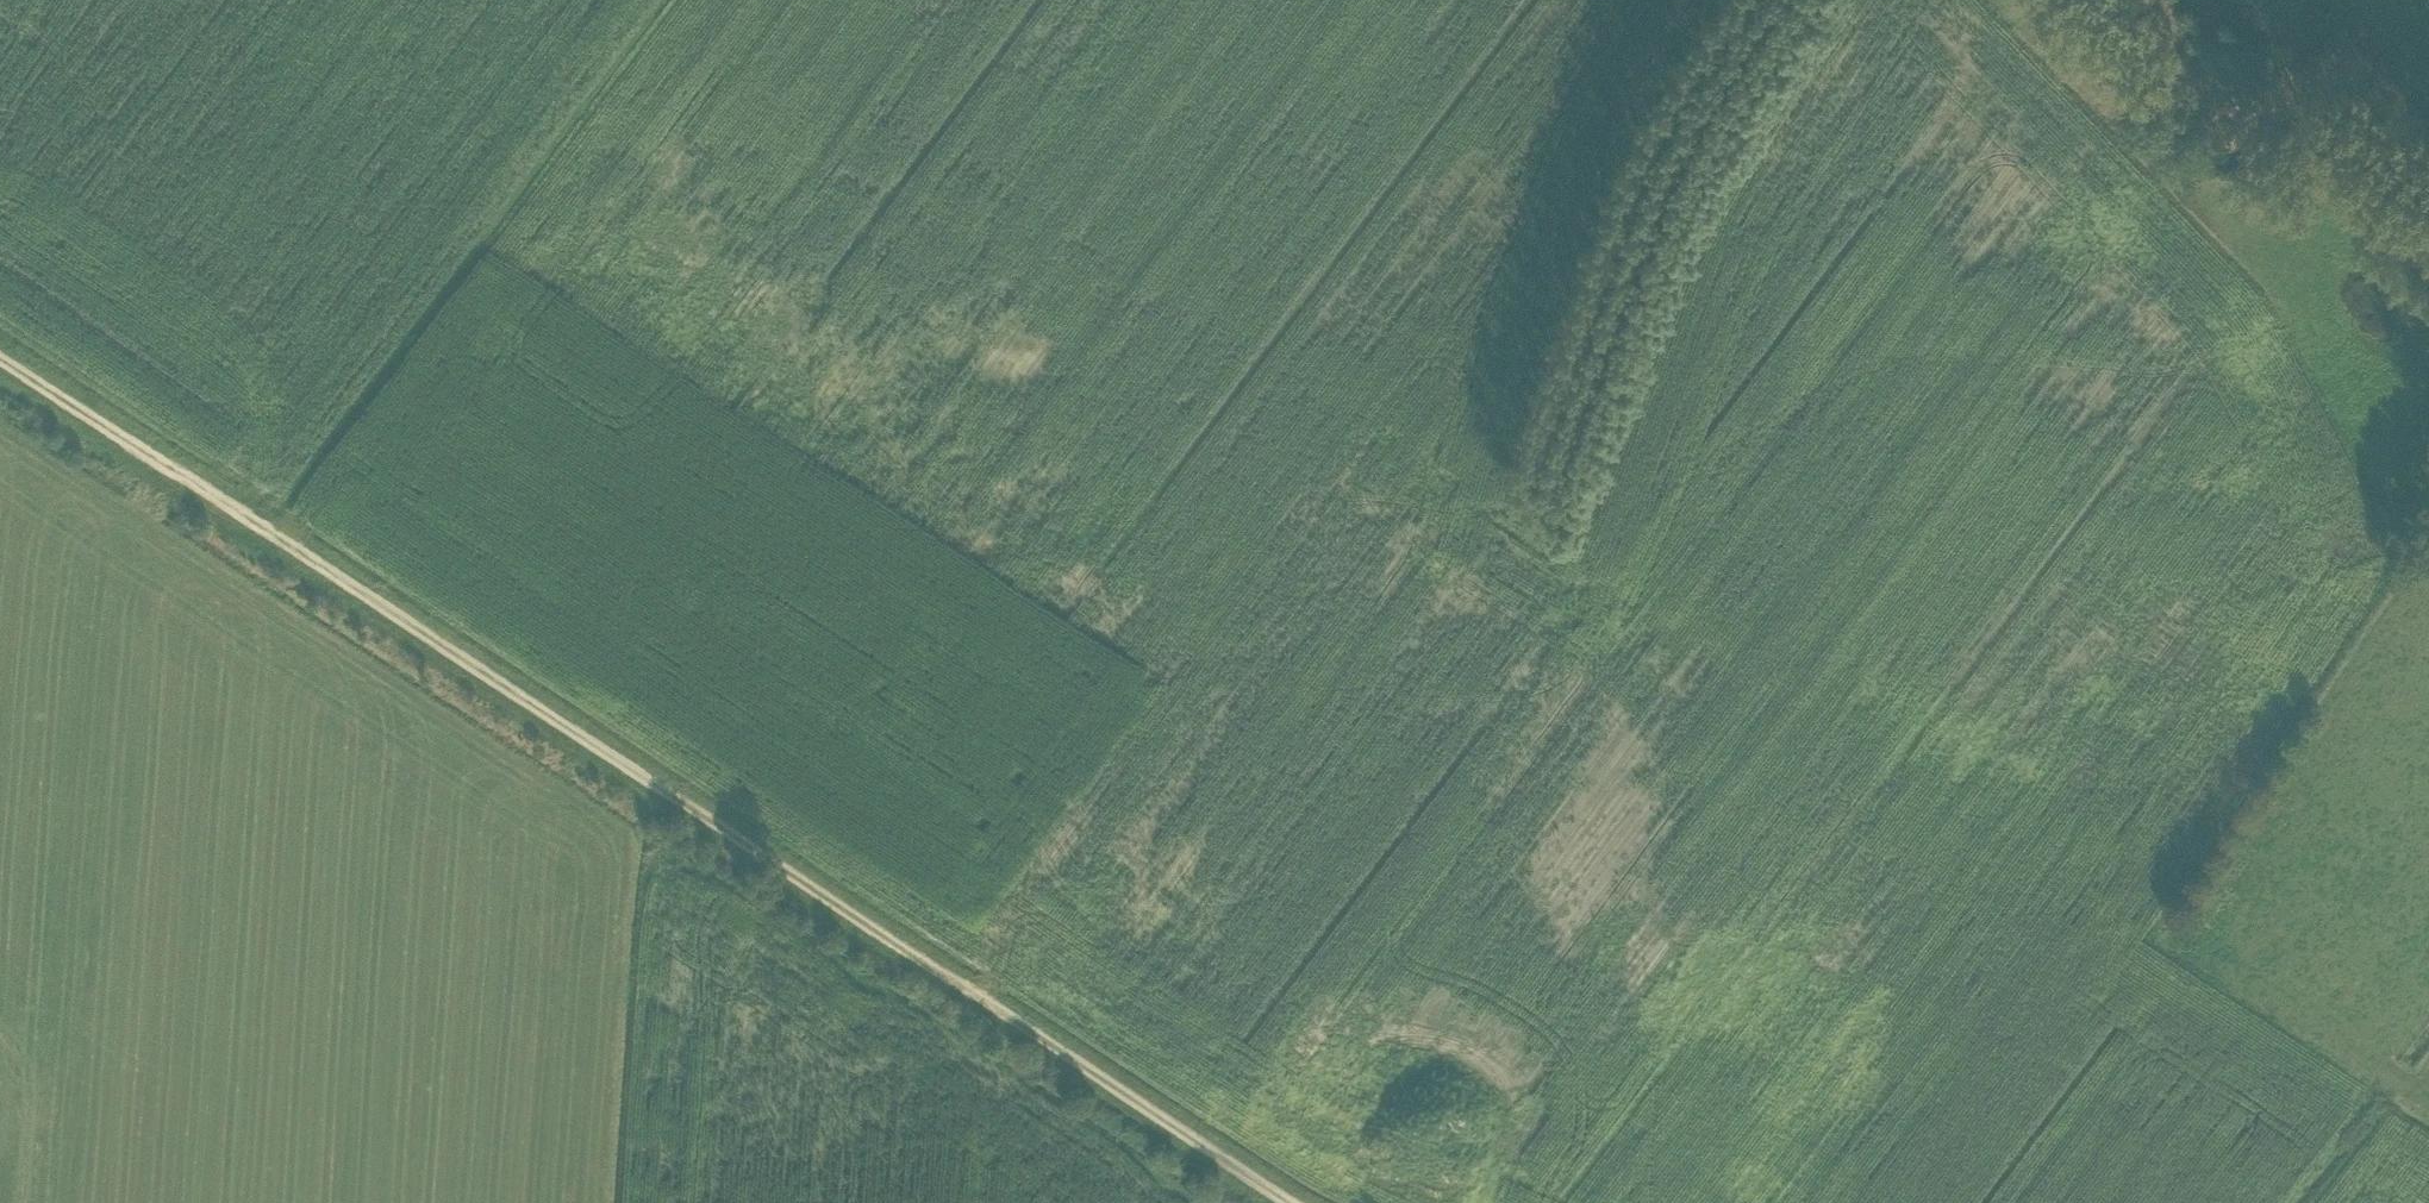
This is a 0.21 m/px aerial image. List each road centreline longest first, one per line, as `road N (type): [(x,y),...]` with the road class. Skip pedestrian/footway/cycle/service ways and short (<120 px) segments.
road 1 (track): [(0,368),(1300,1202)]

